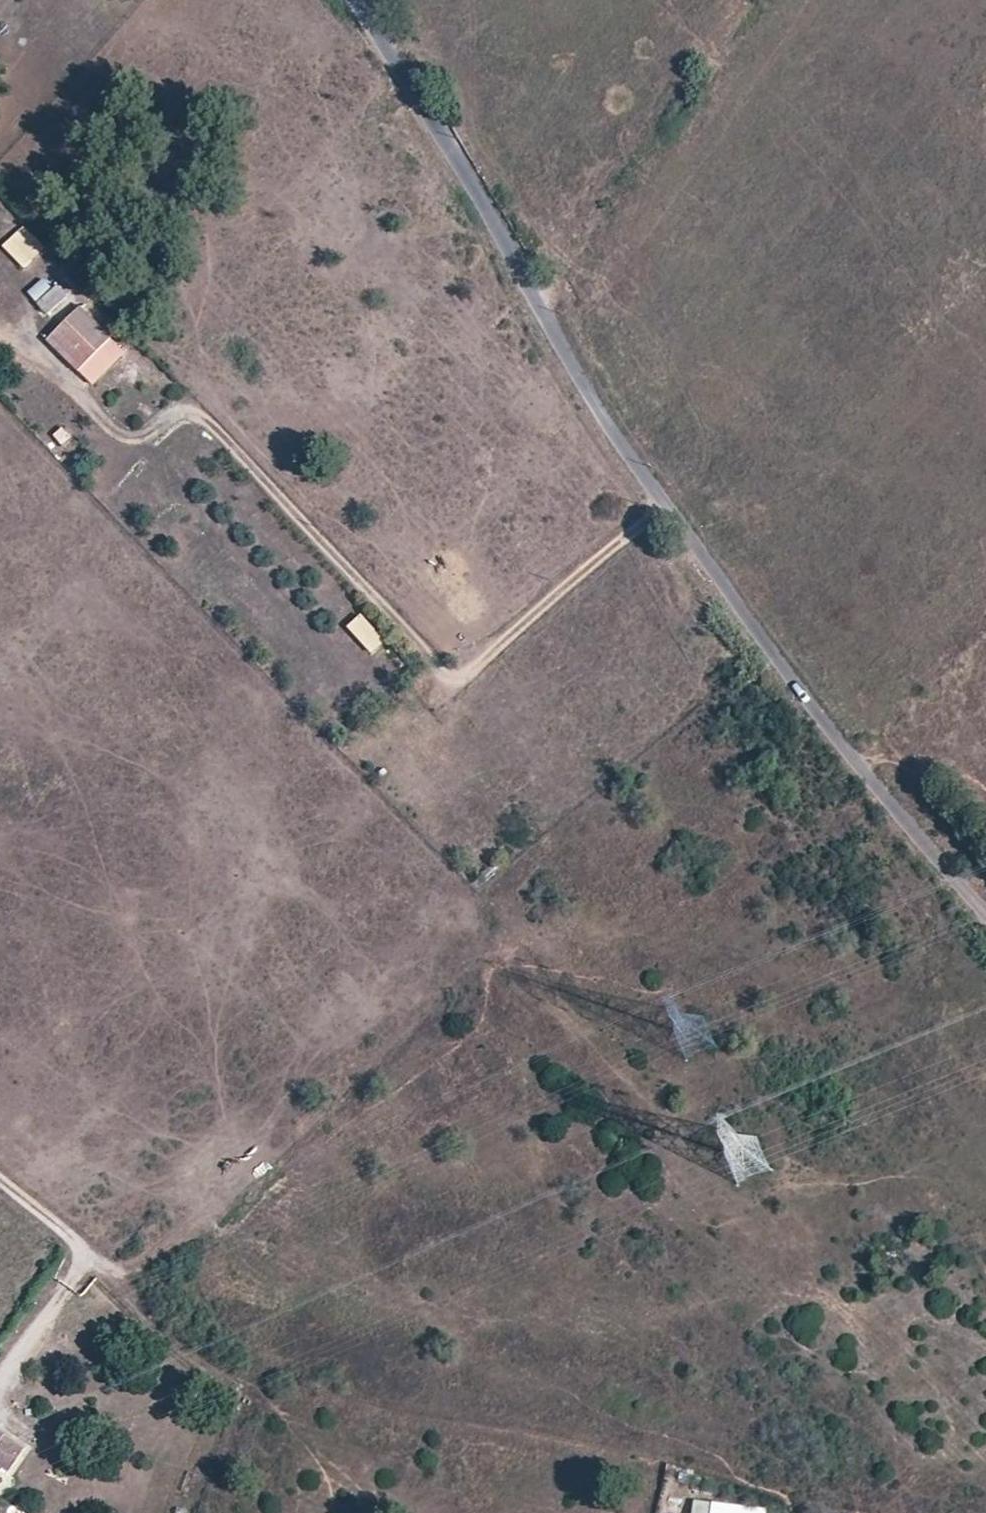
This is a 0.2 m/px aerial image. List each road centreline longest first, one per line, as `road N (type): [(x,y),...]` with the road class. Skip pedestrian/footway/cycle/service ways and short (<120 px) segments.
road 1 (unclassified): [(354,0),(653,491),(776,661),(985,915)]
road 2 (track): [(664,506),(468,674),(448,678),(208,423),(188,413),(127,438),(29,343)]
road 3 (unclassified): [(0,1180),(128,1280)]

